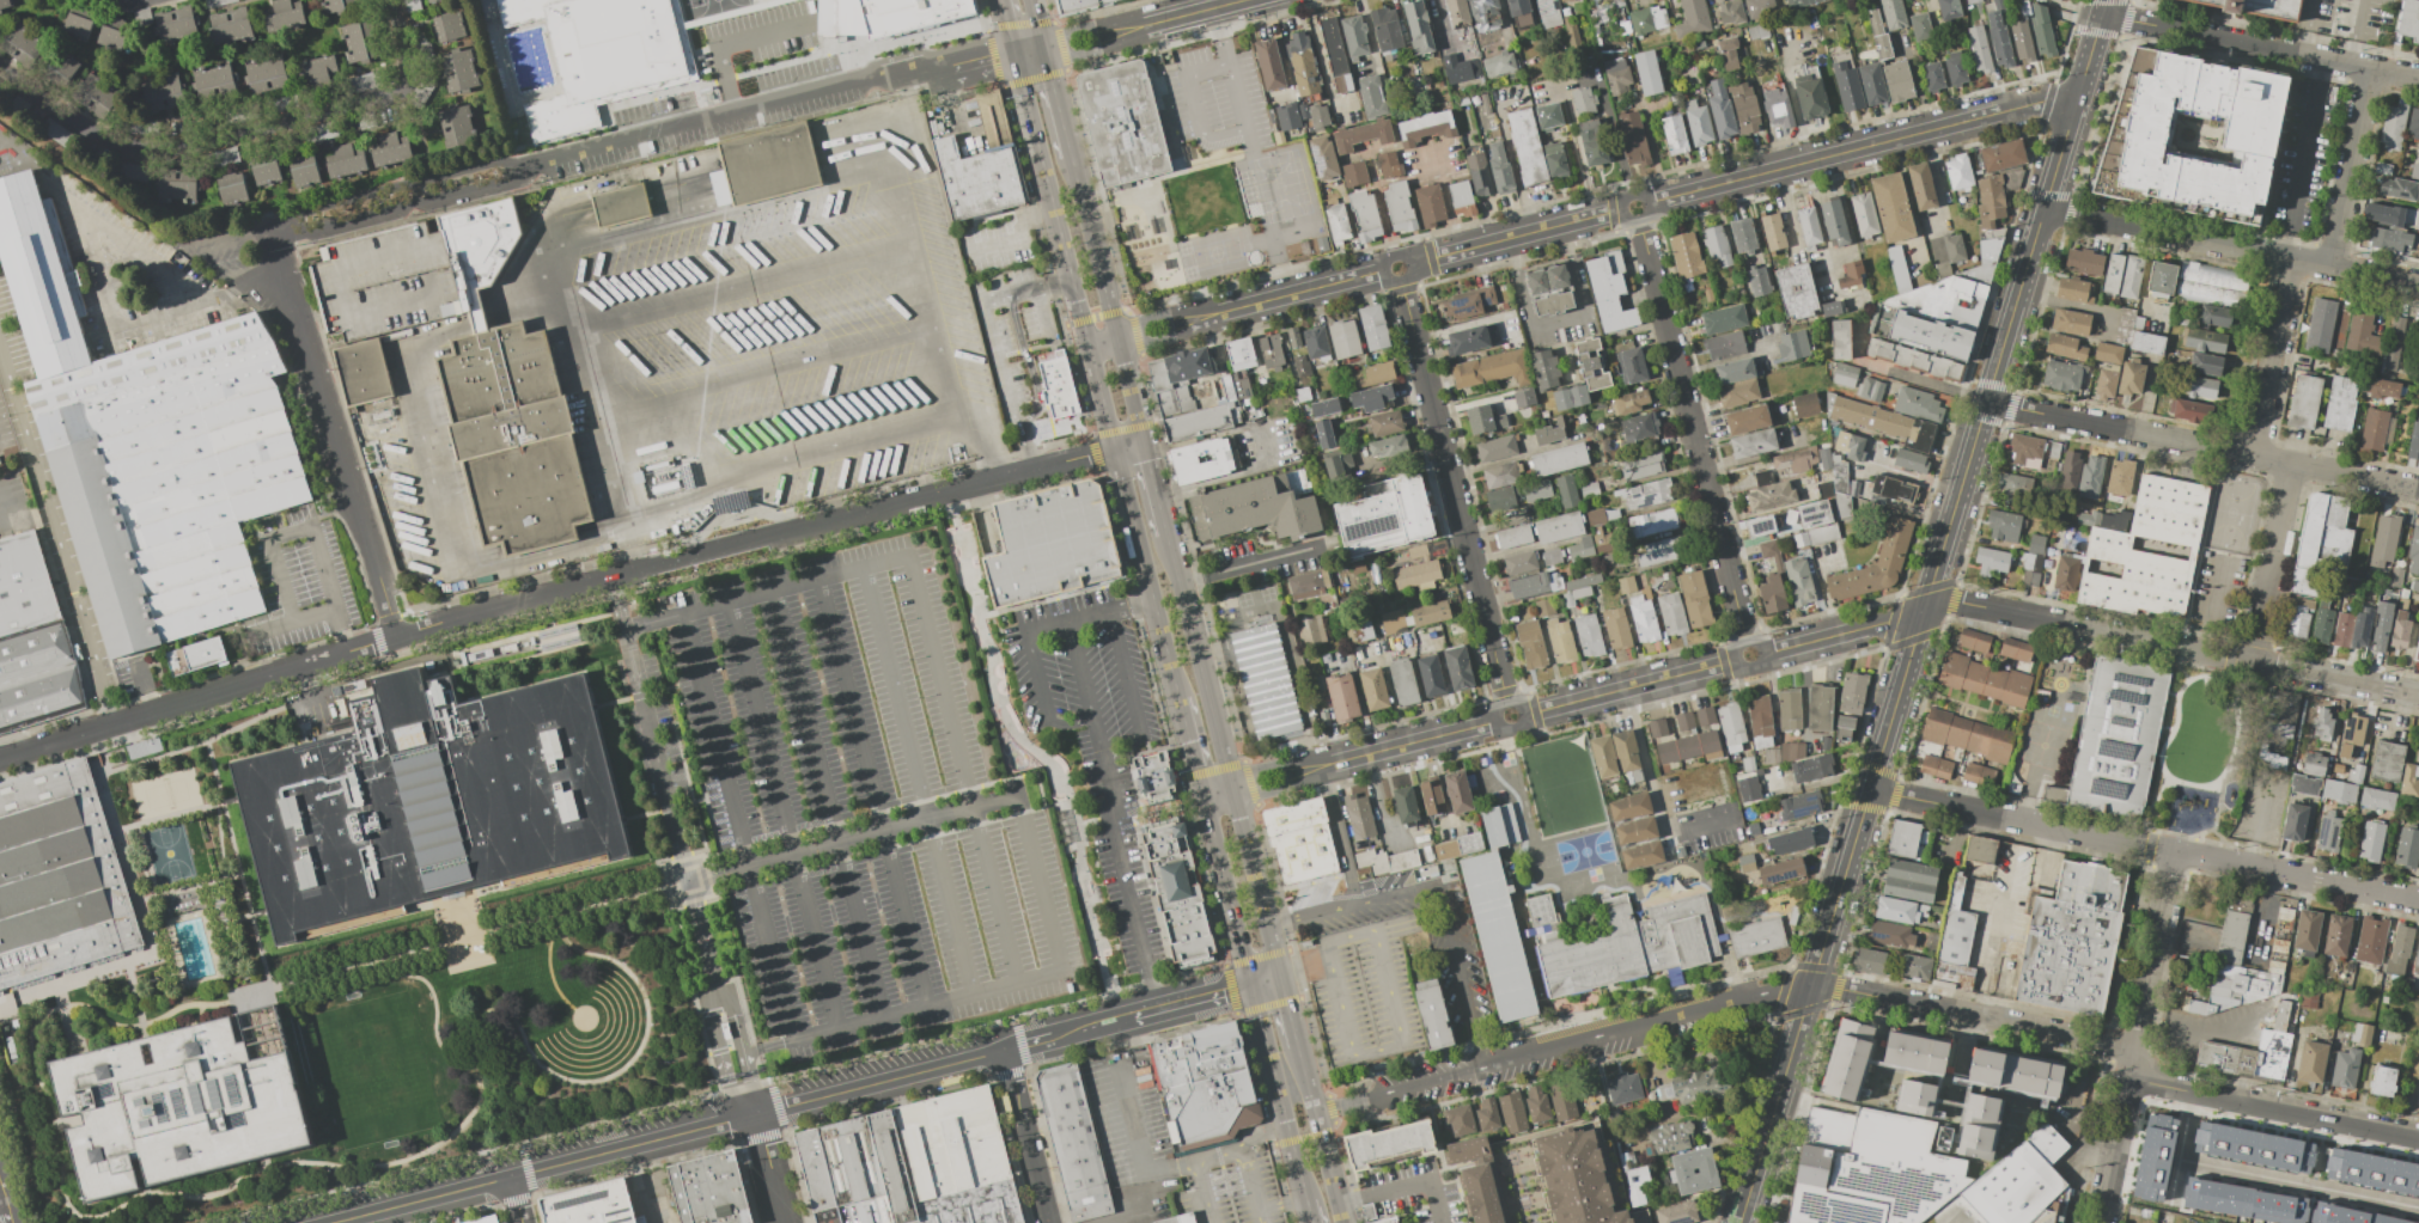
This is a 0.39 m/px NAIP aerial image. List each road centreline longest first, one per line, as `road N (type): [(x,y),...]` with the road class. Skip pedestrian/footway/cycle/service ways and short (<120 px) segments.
road 1 (secondary): [(2106,0),(1739,1222)]
road 2 (residential): [(1116,451),(439,625),(0,759)]
road 3 (residential): [(1014,55),(870,78),(278,234)]
road 4 (residential): [(1004,1052),(337,1222)]
road 5 (residential): [(2418,693),(1954,601),(1765,653)]
road 6 (residential): [(2418,1136),(2169,1086),(2115,1044),(1810,990)]
road 7 (residential): [(2418,902),(1870,789)]
road 8 (residential): [(1810,990),(1314,1114)]
road 9 (residential): [(2079,91),(1647,203)]
road 10 (residential): [(2418,494),(1986,402)]
road 11 (residential): [(0,70),(108,143),(173,157),(404,98)]
road 12 (residential): [(1745,641),(1639,221)]
road 13 (residential): [(1506,701),(1400,282)]
road 14 (residential): [(397,637),(278,234)]
road 15 (residential): [(2418,286),(2043,209)]
road 16 (residential): [(2101,1222),(2174,854)]
road 17 (residential): [(2418,79),(2102,14)]
road 18 (primary): [(1014,55),(1089,348)]
road 19 (primary): [(1116,451),(1178,701)]
road 20 (primary): [(1227,777),(1165,534)]
road 21 (residential): [(1736,660),(1525,715)]
road 22 (residential): [(1620,210),(1409,263)]
road 23 (residential): [(2332,269),(2370,69)]
road 24 (residential): [(2255,460),(2292,261)]
road 25 (residential): [(2252,661),(2290,469)]
road 26 (primary): [(1204,797),(1253,985)]
road 27 (primary): [(1279,978),(1233,800)]
road 28 (residential): [(1004,1052),(1047,1222)]
road 29 (primary): [(1114,328),(1071,158)]
road 30 (residential): [(1382,270),(1214,313)]
road 31 (residential): [(1279,978),(1117,1022)]
road 32 (residential): [(1495,721),(1333,763)]
road 33 (residential): [(1014,55),(1065,59),(1101,50),(1143,26)]
road 34 (primary): [(1071,158),(1041,41)]

